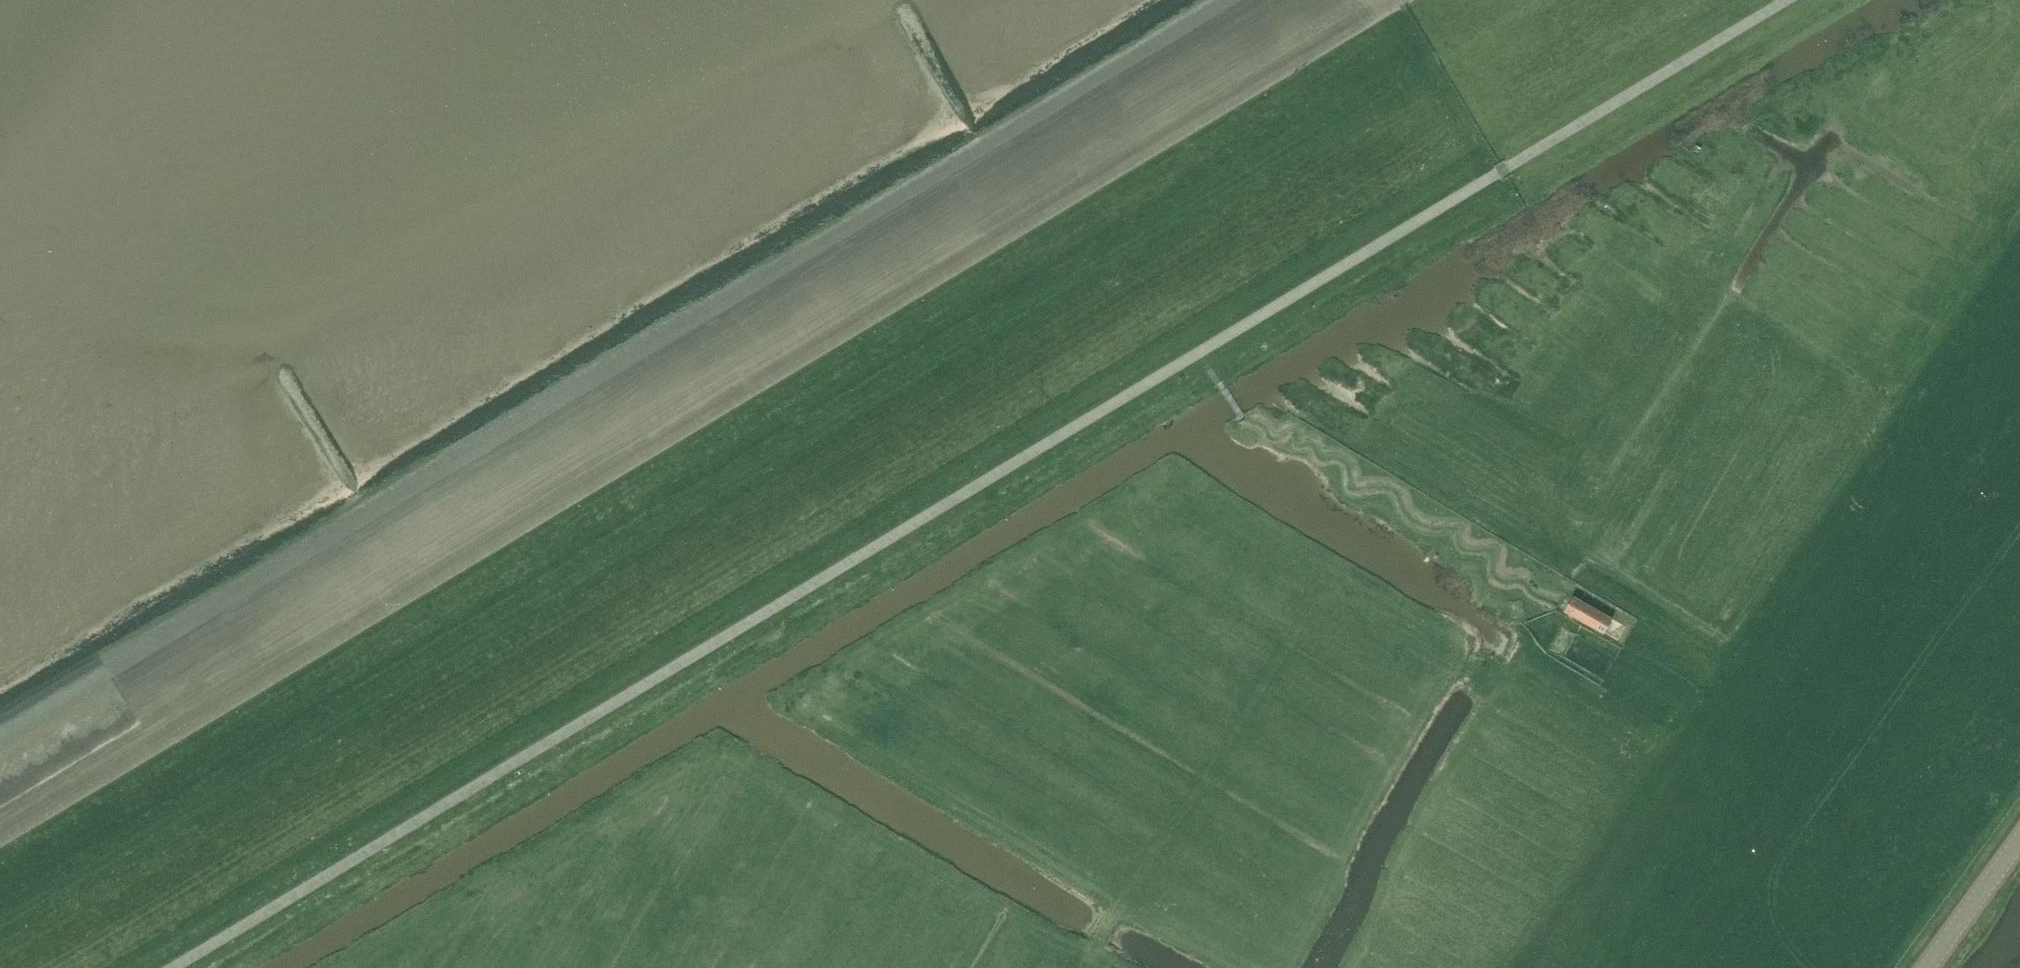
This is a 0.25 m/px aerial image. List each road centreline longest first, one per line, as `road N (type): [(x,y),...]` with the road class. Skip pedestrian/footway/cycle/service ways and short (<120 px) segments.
road 1 (unclassified): [(182,967),(1801,0)]
road 2 (tertiary): [(1926,967),(2019,838)]

